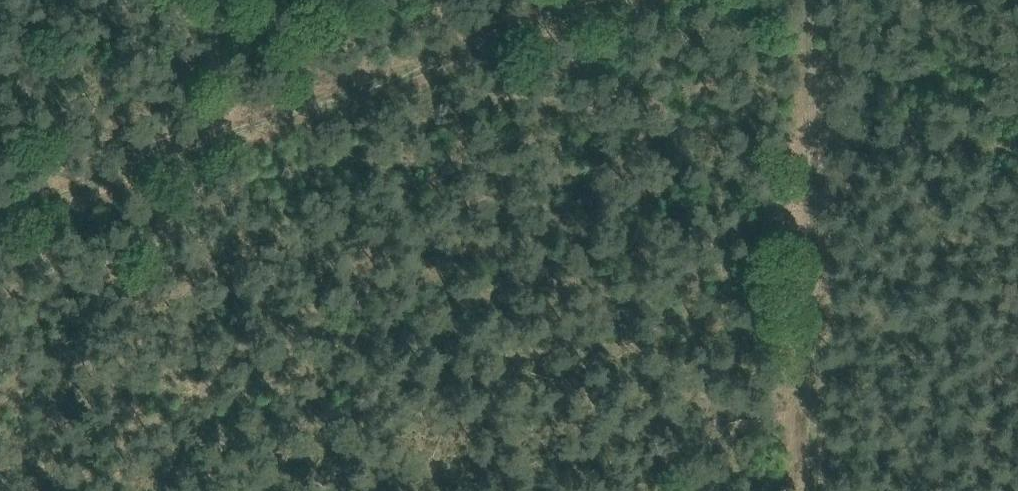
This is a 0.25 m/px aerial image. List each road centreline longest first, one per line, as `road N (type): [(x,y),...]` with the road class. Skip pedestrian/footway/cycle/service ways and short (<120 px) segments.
road 1 (track): [(614,0),(125,169)]
road 2 (track): [(814,490),(813,0)]
road 3 (track): [(125,169),(0,214)]

